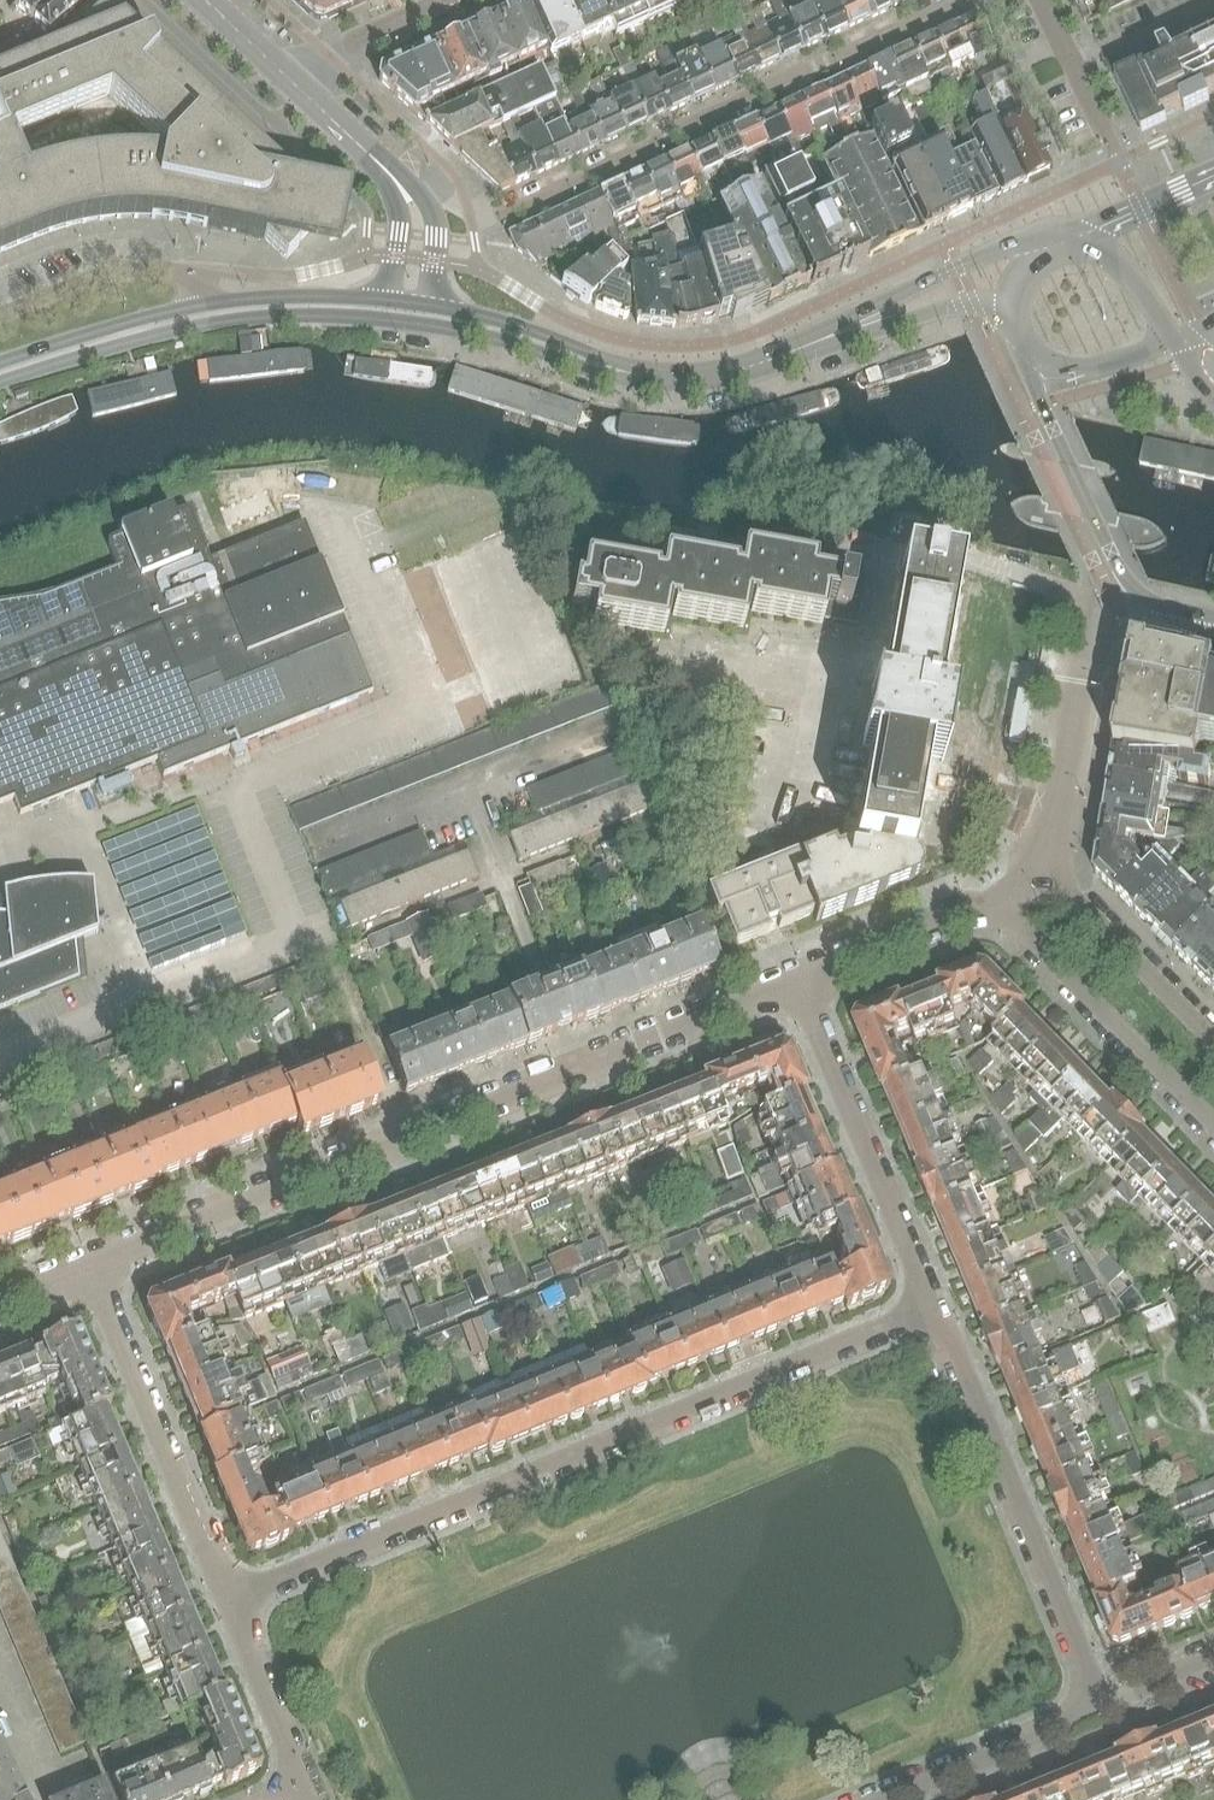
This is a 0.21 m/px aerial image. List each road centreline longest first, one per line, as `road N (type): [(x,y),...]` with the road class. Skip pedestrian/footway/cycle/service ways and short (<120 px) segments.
road 1 (residential): [(86,1268),(797,980)]
road 2 (residential): [(934,1307),(232,1602)]
road 3 (secondary): [(0,381),(170,331),(252,317),(429,325),(636,375)]
road 4 (residential): [(958,0),(496,217),(441,192),(413,191)]
road 5 (residential): [(1094,1709),(1076,1648),(934,1307)]
road 6 (residential): [(86,1268),(232,1602)]
road 7 (residential): [(934,1307),(797,980)]
road 8 (residential): [(991,901),(1213,1126)]
road 9 (residential): [(1046,872),(1097,660),(1109,635),(1160,607)]
road 10 (secondary): [(1021,352),(1122,571),(1160,607)]
road 11 (secondary): [(1065,241),(1005,247),(954,268),(828,337)]
road 12 (residential): [(1213,1045),(1046,872)]
road 13 (residential): [(880,1799),(1094,1709)]
road 14 (secondary): [(202,305),(0,362)]
road 15 (residential): [(797,980),(991,901)]
road 16 (residential): [(232,1602),(307,1792)]
road 17 (residential): [(196,270),(105,274),(0,313)]
road 18 (secondary): [(636,375),(719,374),(828,337)]
road 19 (secondary): [(636,375),(451,307)]
road 20 (secondary): [(828,337),(974,301),(1015,314)]
road 21 (residential): [(296,83),(328,57),(453,0)]
road 22 (tertiary): [(1021,352),(1056,366),(1101,366),(1176,341)]
road 23 (tertiary): [(1213,176),(1065,241)]
road 24 (secondary): [(359,296),(202,305)]
road 25 (secondary): [(1176,341),(1119,263),(1065,241)]
road 26 (residential): [(1101,119),(1039,0)]
road 27 (residential): [(1213,1655),(1094,1709)]
road 28 (secondary): [(451,307),(431,282),(433,216),(413,191)]
road 29 (secondary): [(296,83),(207,0)]

